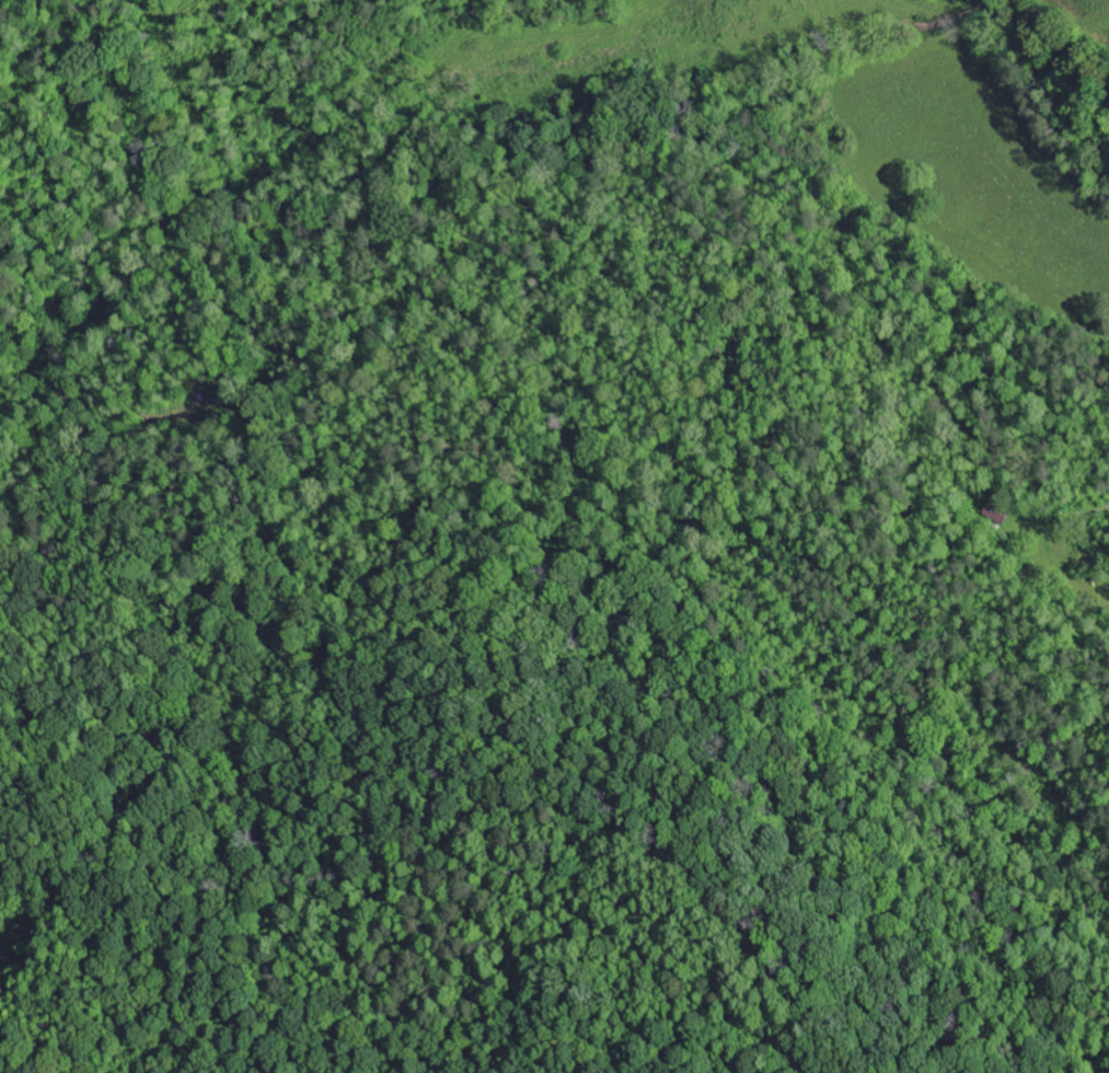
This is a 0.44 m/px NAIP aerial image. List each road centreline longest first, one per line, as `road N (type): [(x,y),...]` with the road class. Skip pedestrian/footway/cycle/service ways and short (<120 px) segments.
road 1 (residential): [(1108,154),(1058,89),(1014,0)]

